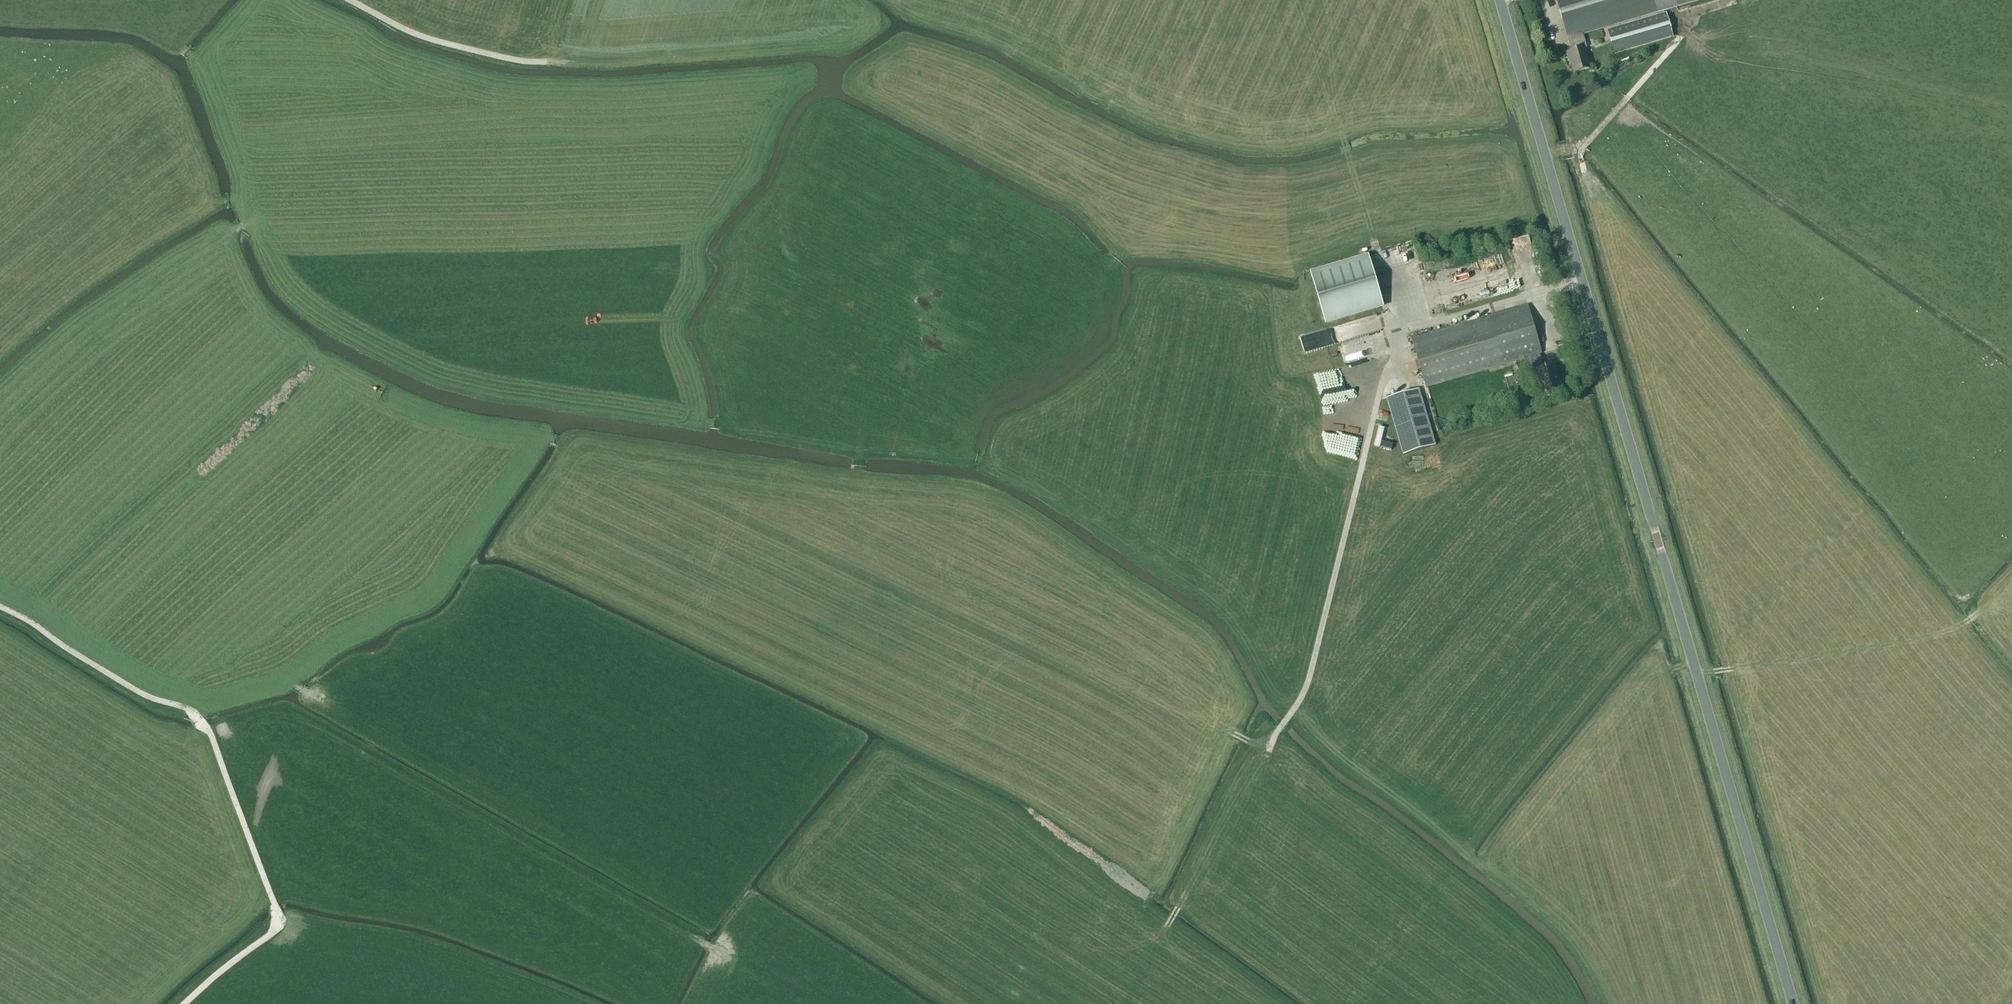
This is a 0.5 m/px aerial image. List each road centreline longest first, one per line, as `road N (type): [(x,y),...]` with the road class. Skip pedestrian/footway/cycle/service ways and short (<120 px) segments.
road 1 (tertiary): [(1793,1003),(1500,0)]
road 2 (track): [(186,1003),(280,923),(213,736),(190,710),(155,700),(0,607)]

